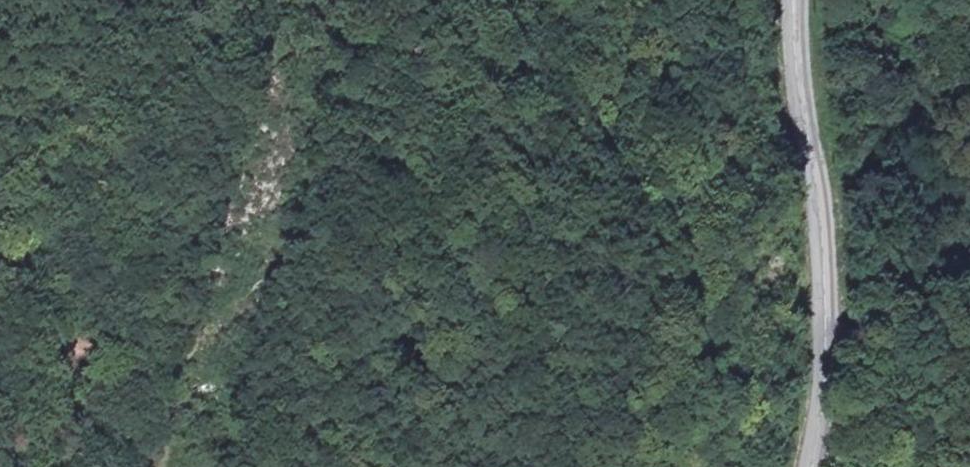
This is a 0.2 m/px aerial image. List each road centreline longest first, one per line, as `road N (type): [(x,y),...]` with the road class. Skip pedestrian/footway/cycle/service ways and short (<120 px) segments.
road 1 (tertiary): [(814,466),(829,342),(822,200),(799,70),(797,0)]

